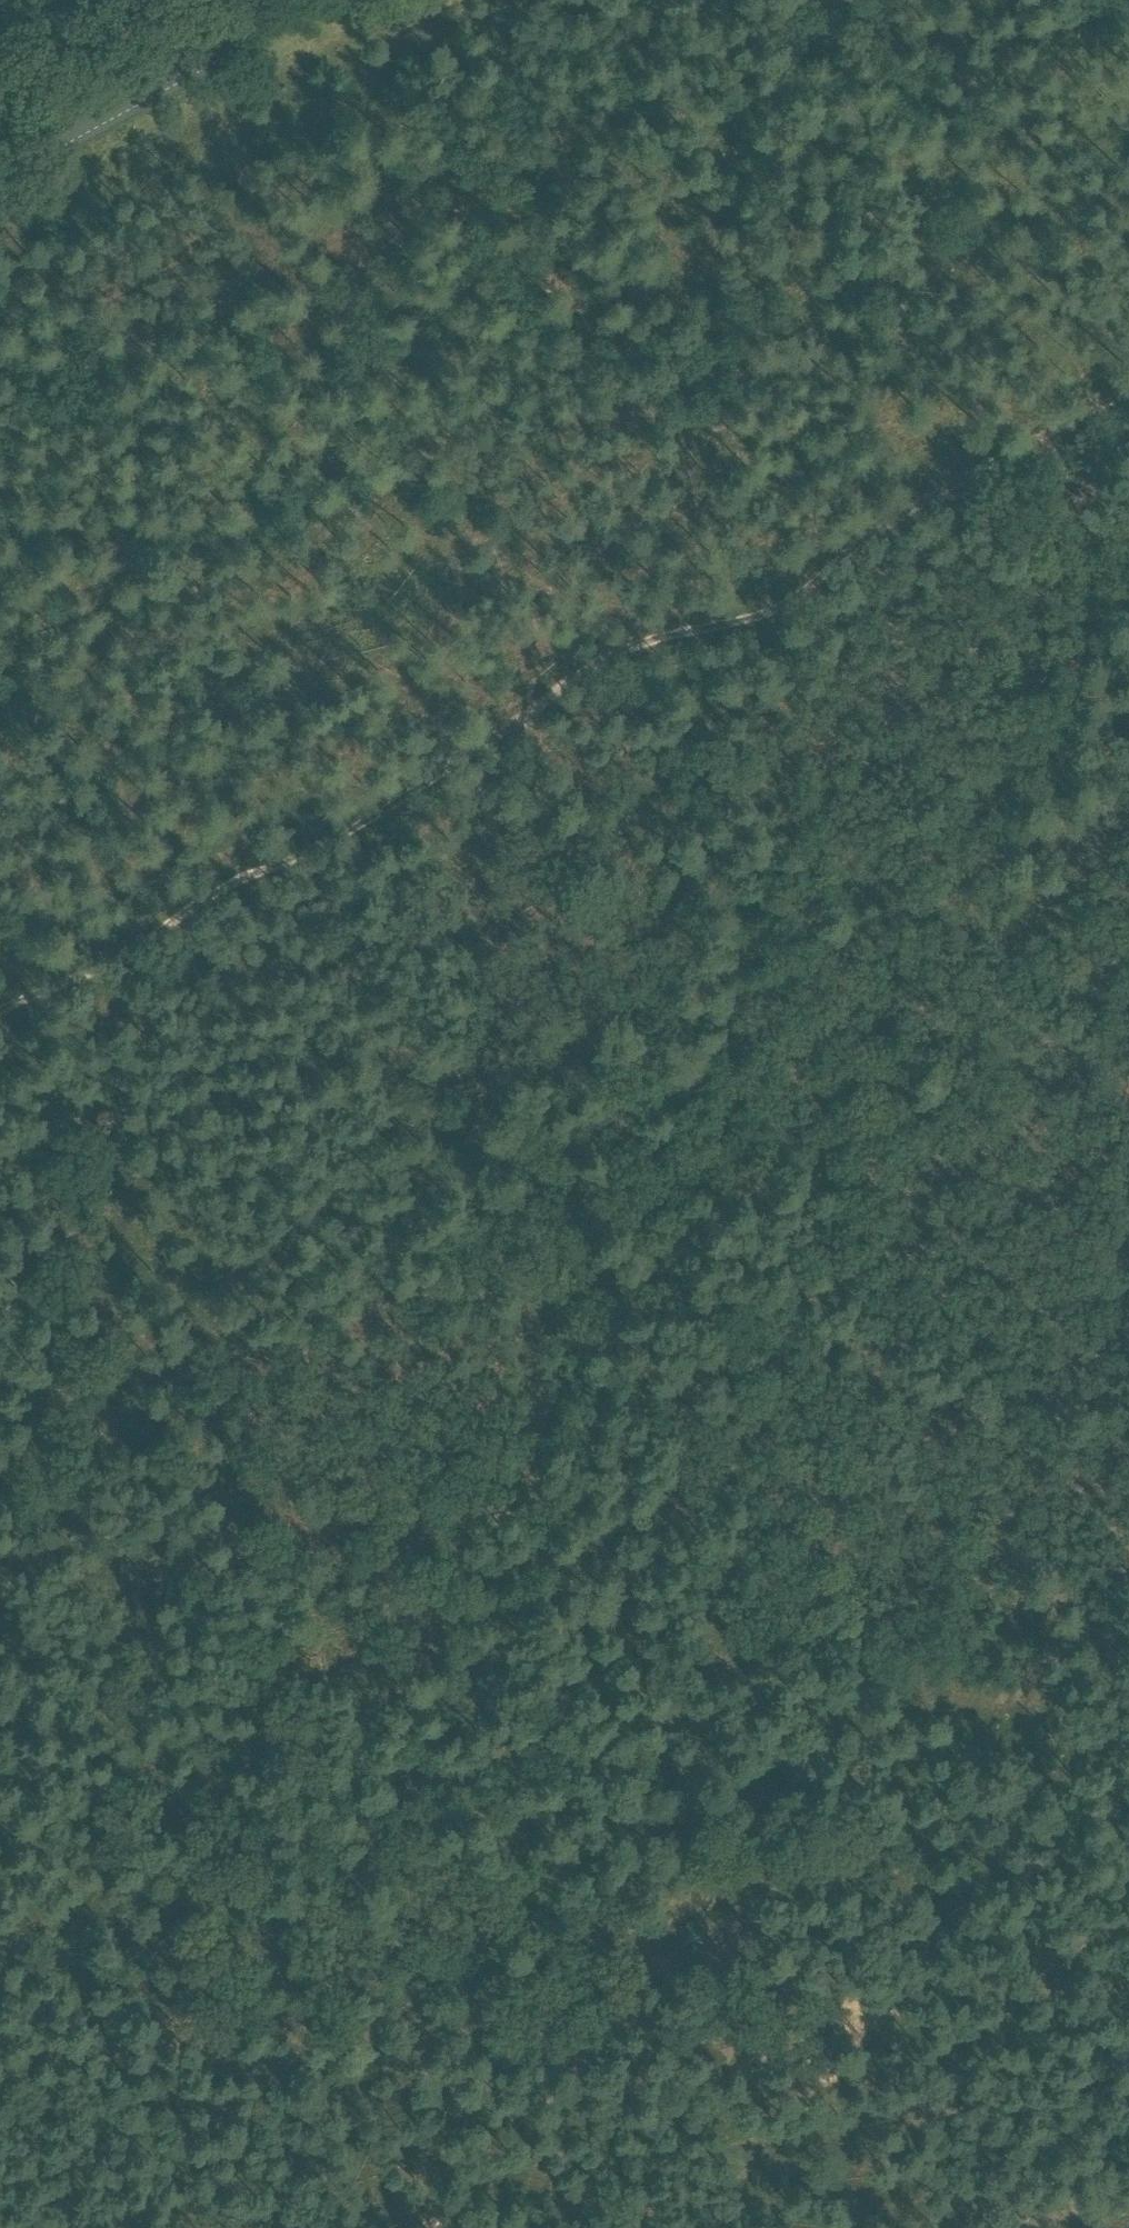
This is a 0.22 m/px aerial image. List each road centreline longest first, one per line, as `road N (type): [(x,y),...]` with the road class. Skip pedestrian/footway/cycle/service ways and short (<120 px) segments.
road 1 (track): [(1128,388),(942,483),(812,605),(766,626),(704,628),(667,640),(0,1013)]
road 2 (track): [(526,0),(512,61),(534,223),(547,262),(638,416),(651,469),(656,519),(628,626),(633,660)]
road 3 (tertiary): [(0,178),(332,0)]
road 4 (track): [(169,917),(119,855),(99,773),(71,712),(0,639)]
road 5 (track): [(165,0),(0,74)]

